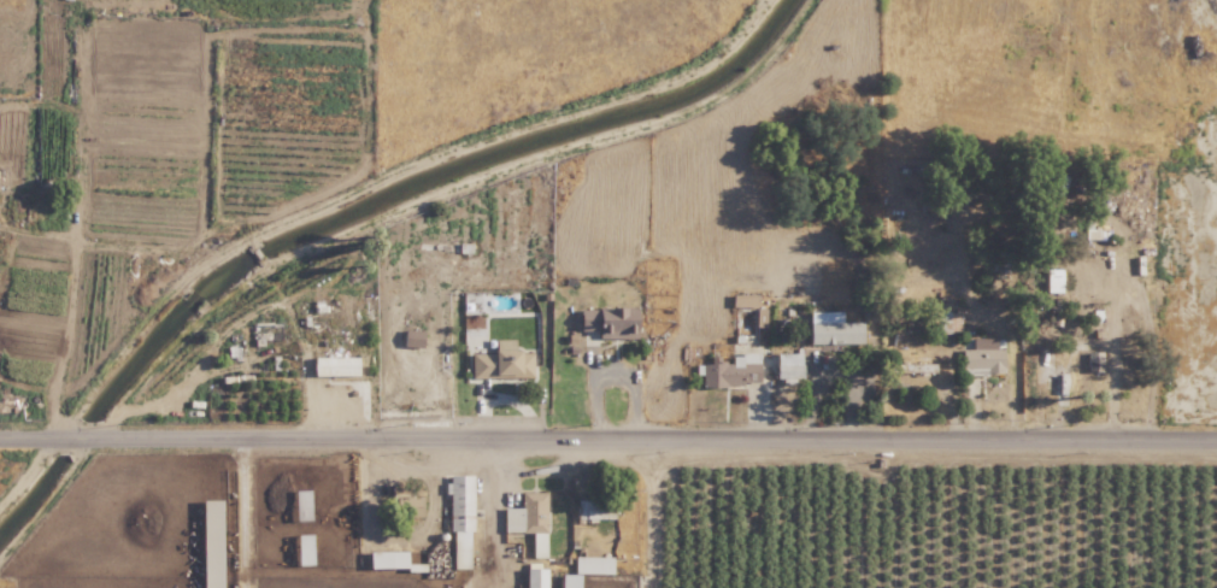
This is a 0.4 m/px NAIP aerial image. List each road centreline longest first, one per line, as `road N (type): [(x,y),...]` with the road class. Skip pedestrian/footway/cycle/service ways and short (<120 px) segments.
road 1 (tertiary): [(0,438),(1216,437)]

